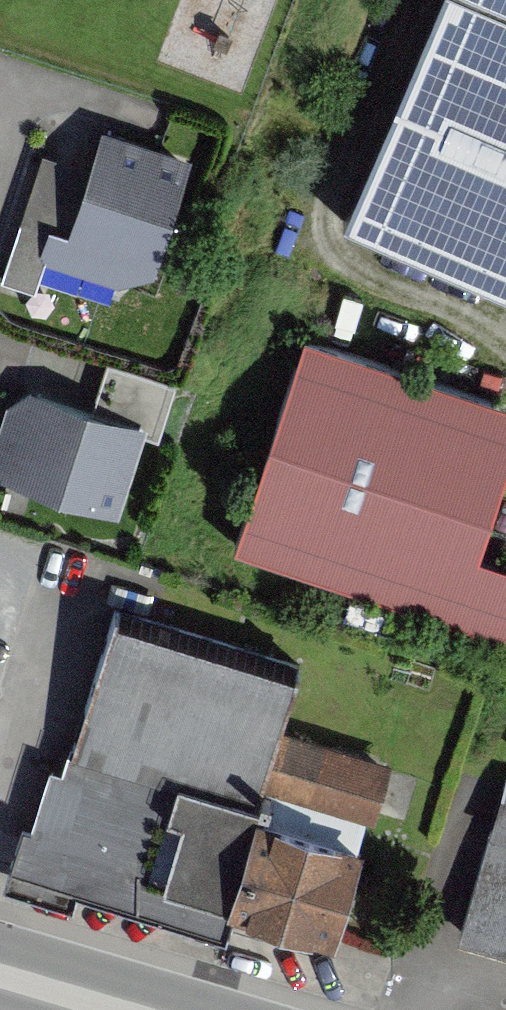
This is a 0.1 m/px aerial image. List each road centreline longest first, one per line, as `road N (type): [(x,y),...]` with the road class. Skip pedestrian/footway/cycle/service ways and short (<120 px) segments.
road 1 (primary): [(124,1009),(0,973)]

